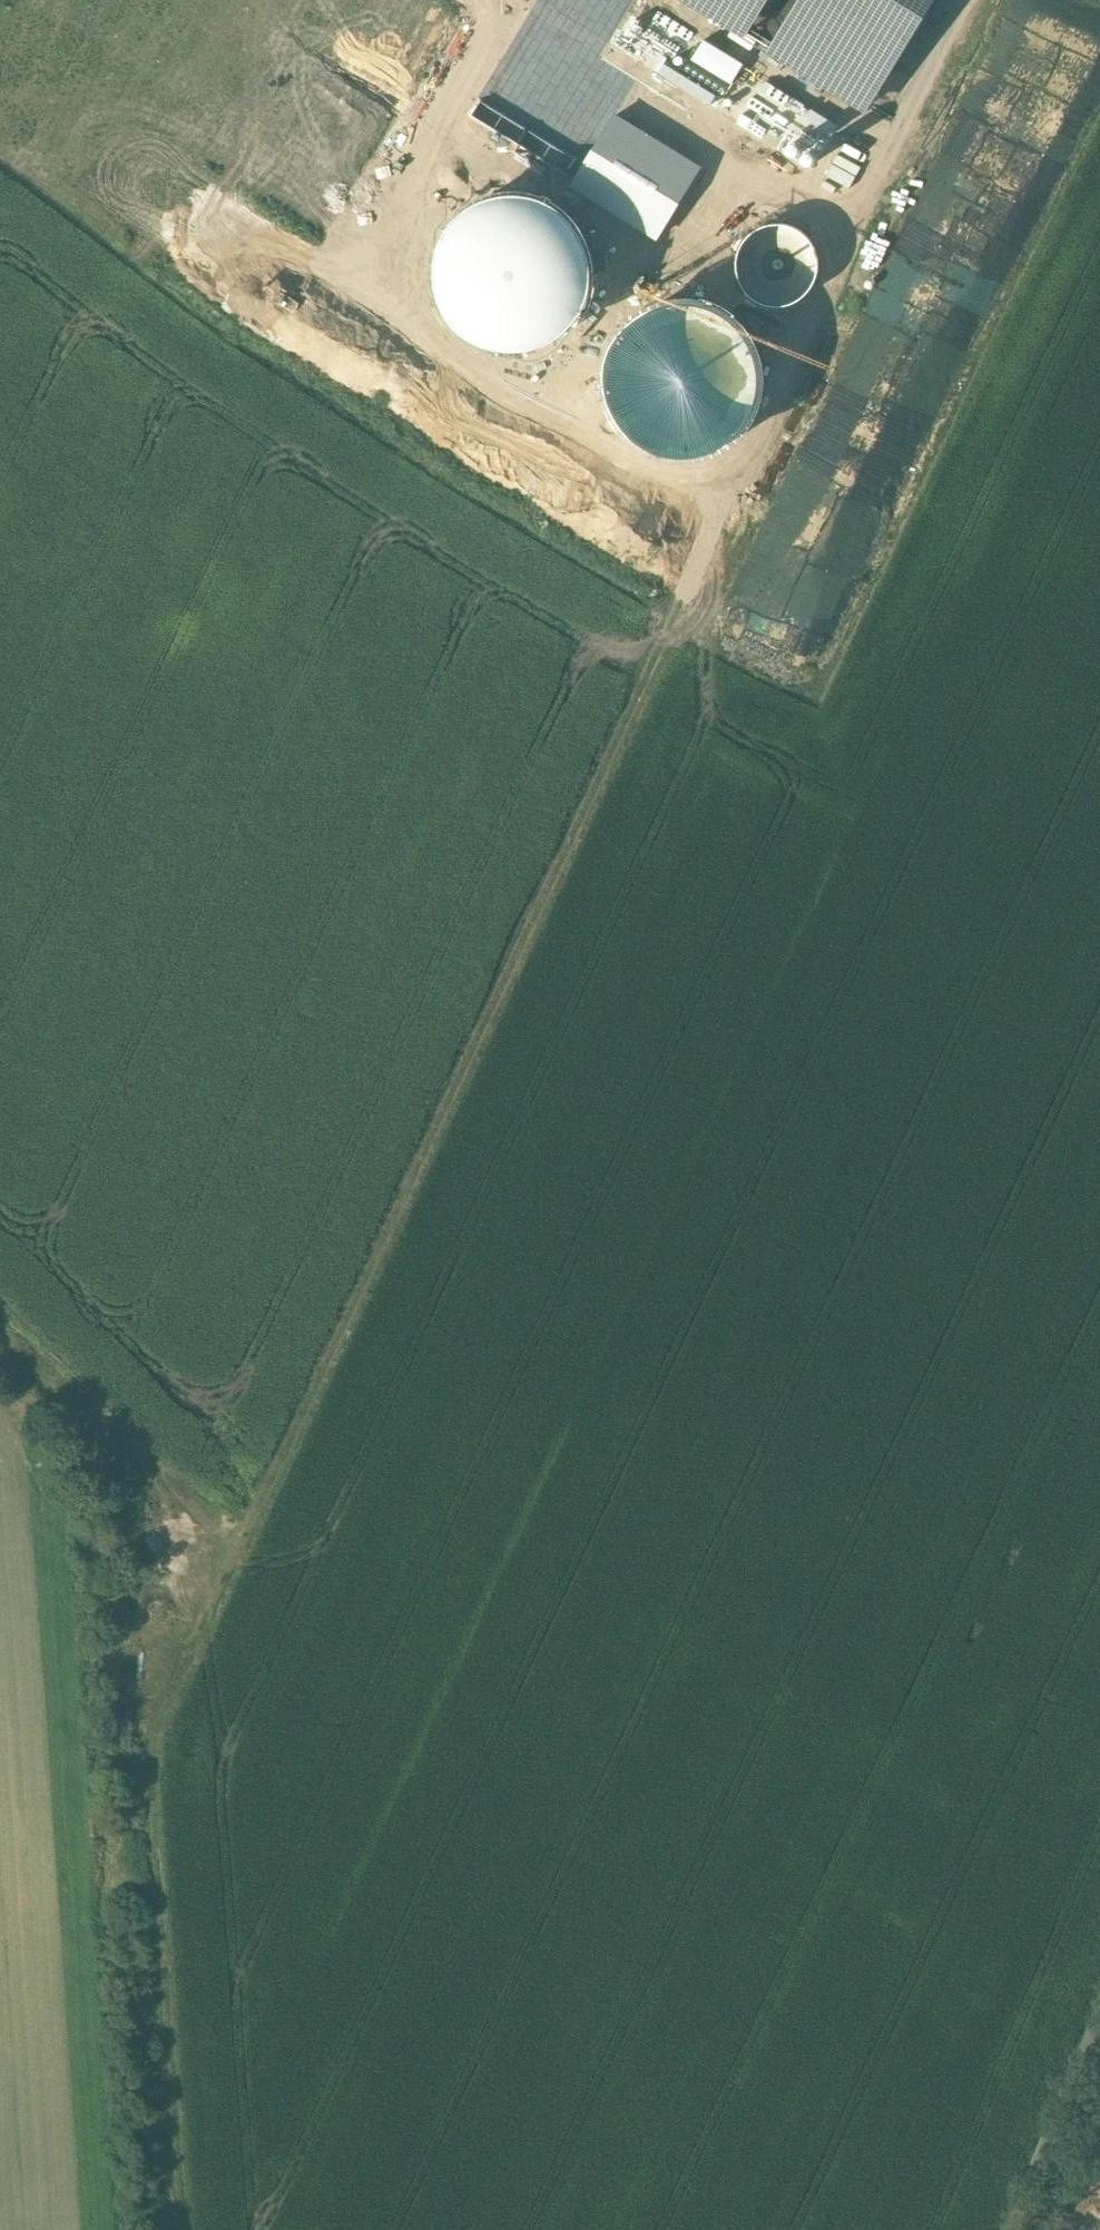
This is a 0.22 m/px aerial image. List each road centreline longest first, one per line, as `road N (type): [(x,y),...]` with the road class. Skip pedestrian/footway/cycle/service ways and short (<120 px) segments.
road 1 (track): [(184,2229),(151,1747),(965,0)]
road 2 (track): [(239,1545),(216,1512),(113,1429),(0,1315)]
road 3 (unclassified): [(1007,2229),(1099,2002)]

